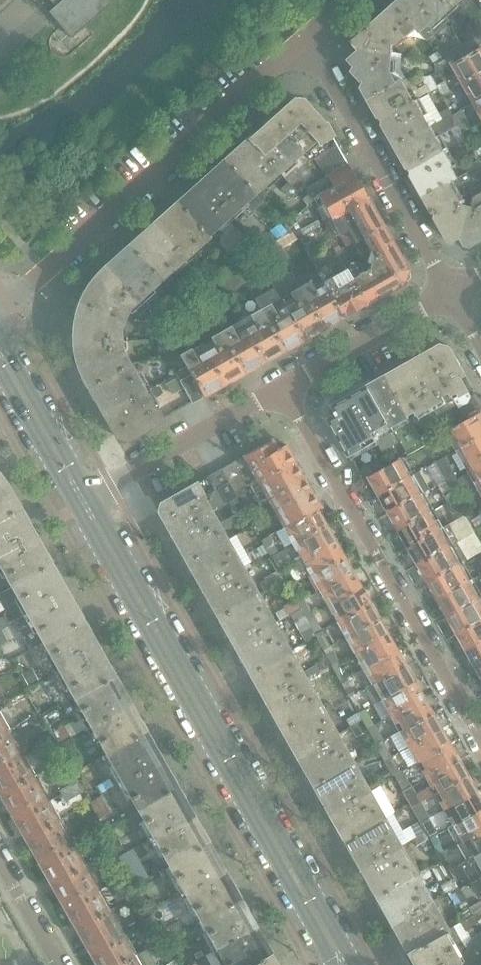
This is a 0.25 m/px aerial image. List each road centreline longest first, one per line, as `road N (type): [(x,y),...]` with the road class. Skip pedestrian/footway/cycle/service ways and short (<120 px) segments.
road 1 (secondary): [(355,964),(92,500)]
road 2 (secondary): [(77,509),(333,964)]
road 3 (residential): [(0,312),(305,37)]
road 4 (residential): [(282,387),(480,739)]
road 5 (residential): [(305,37),(449,292)]
road 6 (residential): [(282,387),(109,484)]
road 7 (residential): [(449,292),(282,387)]
road 8 (secondary): [(92,500),(0,337)]
road 9 (secondary): [(0,373),(77,509)]

